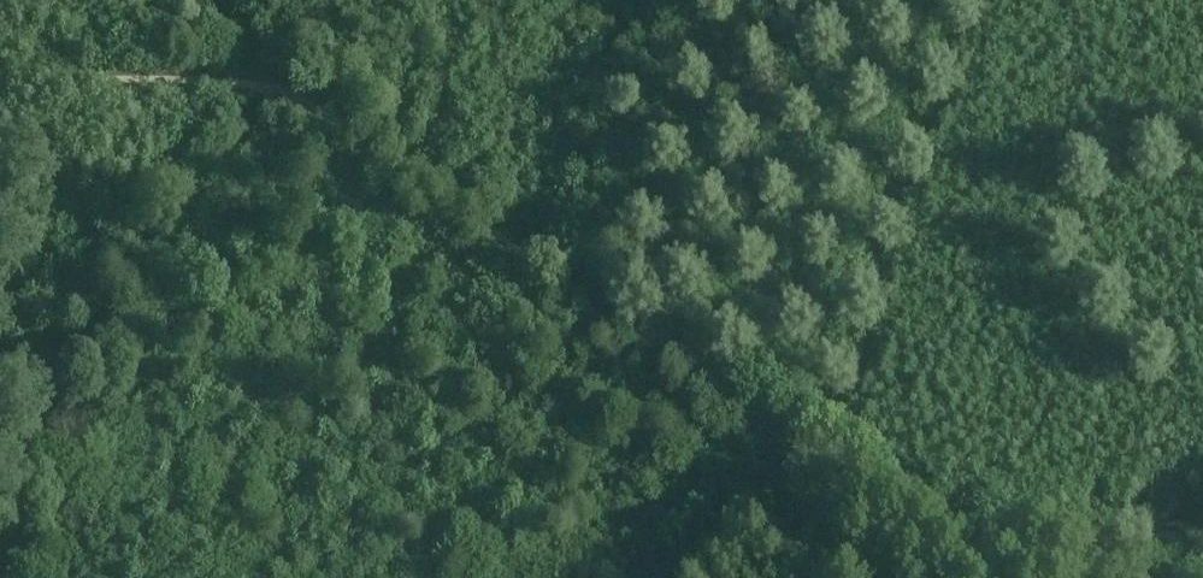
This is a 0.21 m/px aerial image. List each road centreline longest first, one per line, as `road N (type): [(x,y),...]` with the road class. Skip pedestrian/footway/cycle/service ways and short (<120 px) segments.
road 1 (track): [(160,0),(268,86)]

